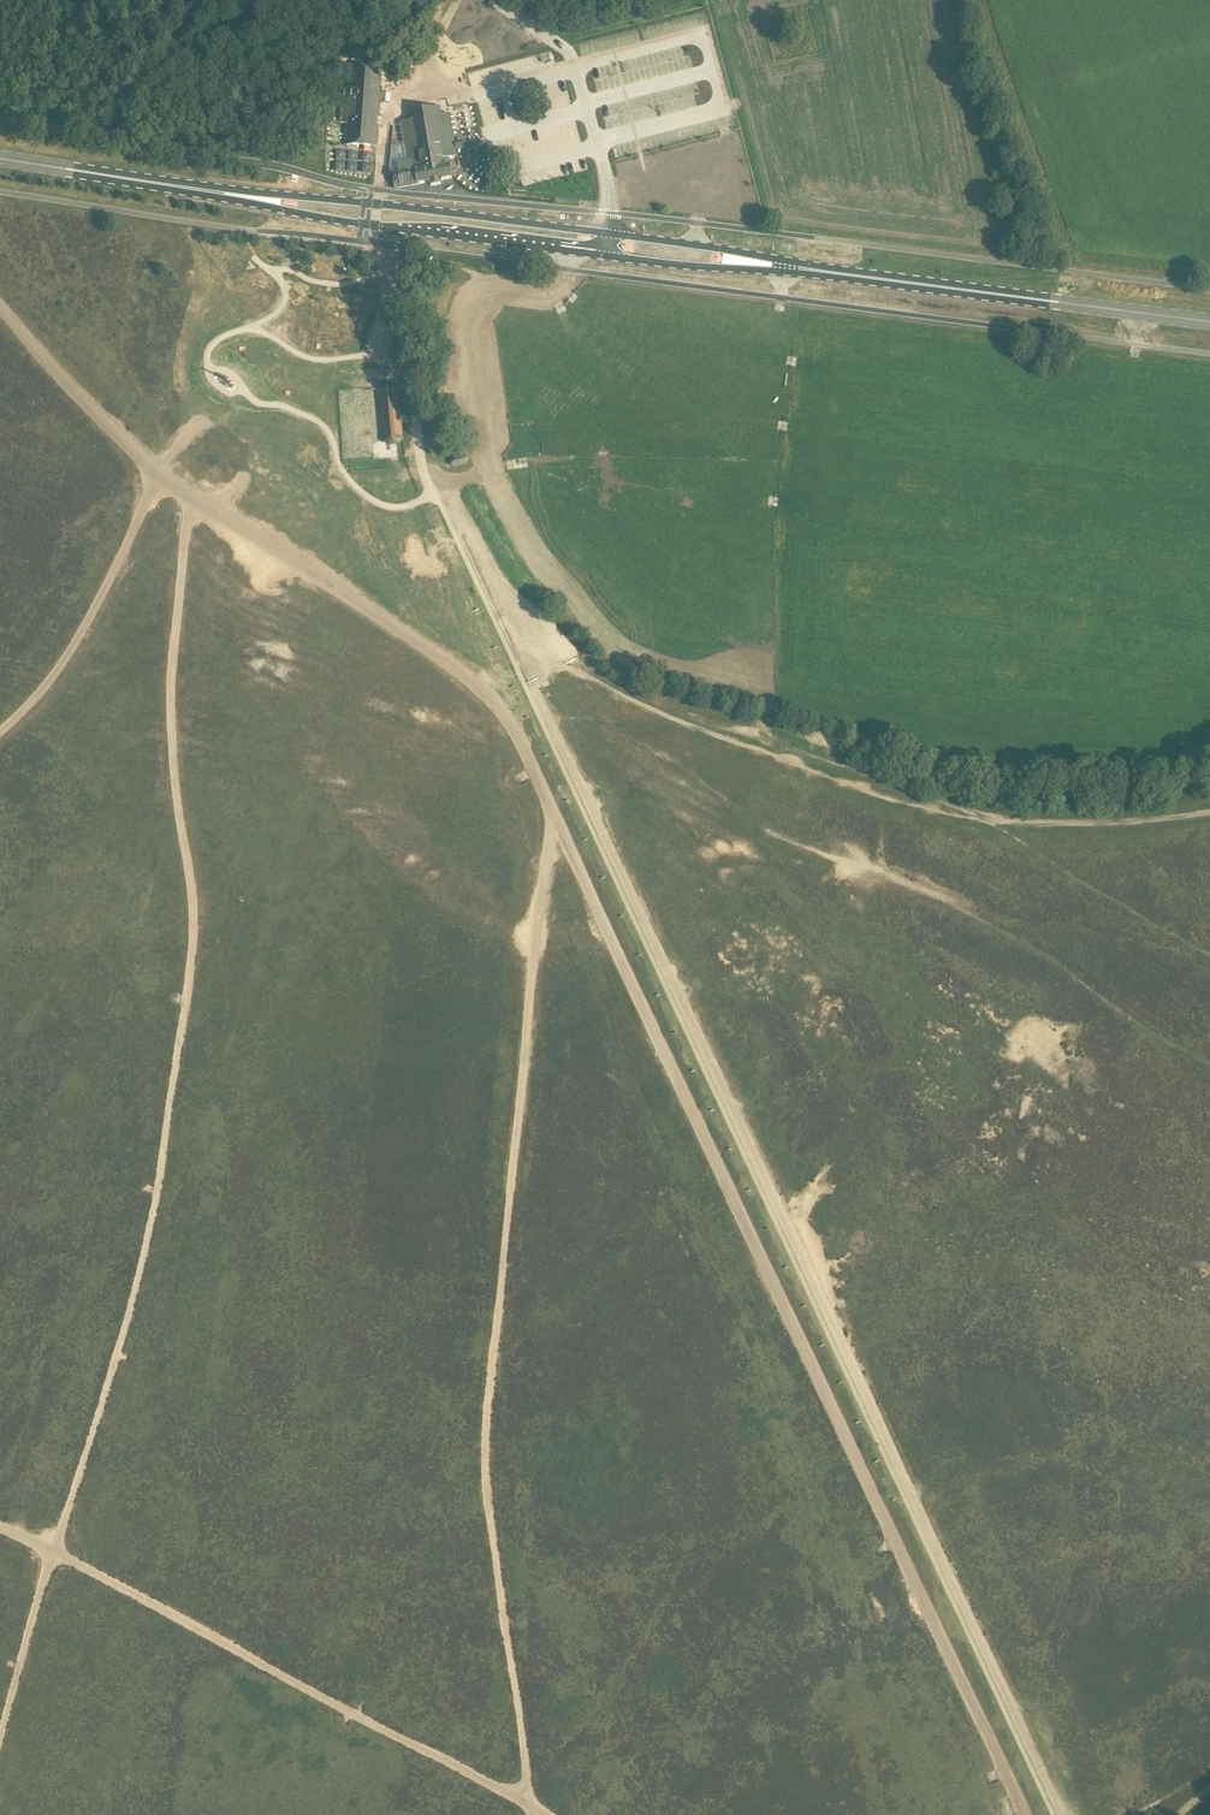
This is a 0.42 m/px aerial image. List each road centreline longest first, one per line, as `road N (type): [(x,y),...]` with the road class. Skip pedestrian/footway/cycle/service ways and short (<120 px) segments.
road 1 (track): [(0,1738),(128,1318),(166,1136),(195,924),(173,757),(173,661),(192,494)]
road 2 (track): [(1062,1814),(541,698)]
road 3 (track): [(511,725),(556,823),(536,930),(485,1444),(532,1814)]
road 4 (track): [(1025,1814),(556,823)]
road 5 (track): [(1209,811),(1095,824),(988,820),(711,734),(616,692),(576,666)]
road 6 (primary): [(194,189),(374,226),(668,264),(832,273)]
road 7 (primary): [(832,273),(702,246),(194,189)]
road 8 (track): [(0,1527),(547,1814)]
road 9 (track): [(511,725),(472,681),(192,494)]
road 10 (primary): [(832,273),(1209,322)]
road 11 (track): [(0,734),(52,679),(103,593),(159,472)]
road 12 (track): [(570,251),(551,297),(493,296),(475,313),(473,347),(496,446)]
road 13 (track): [(192,494),(145,459),(0,308)]
road 14 (primary): [(194,189),(0,159)]

